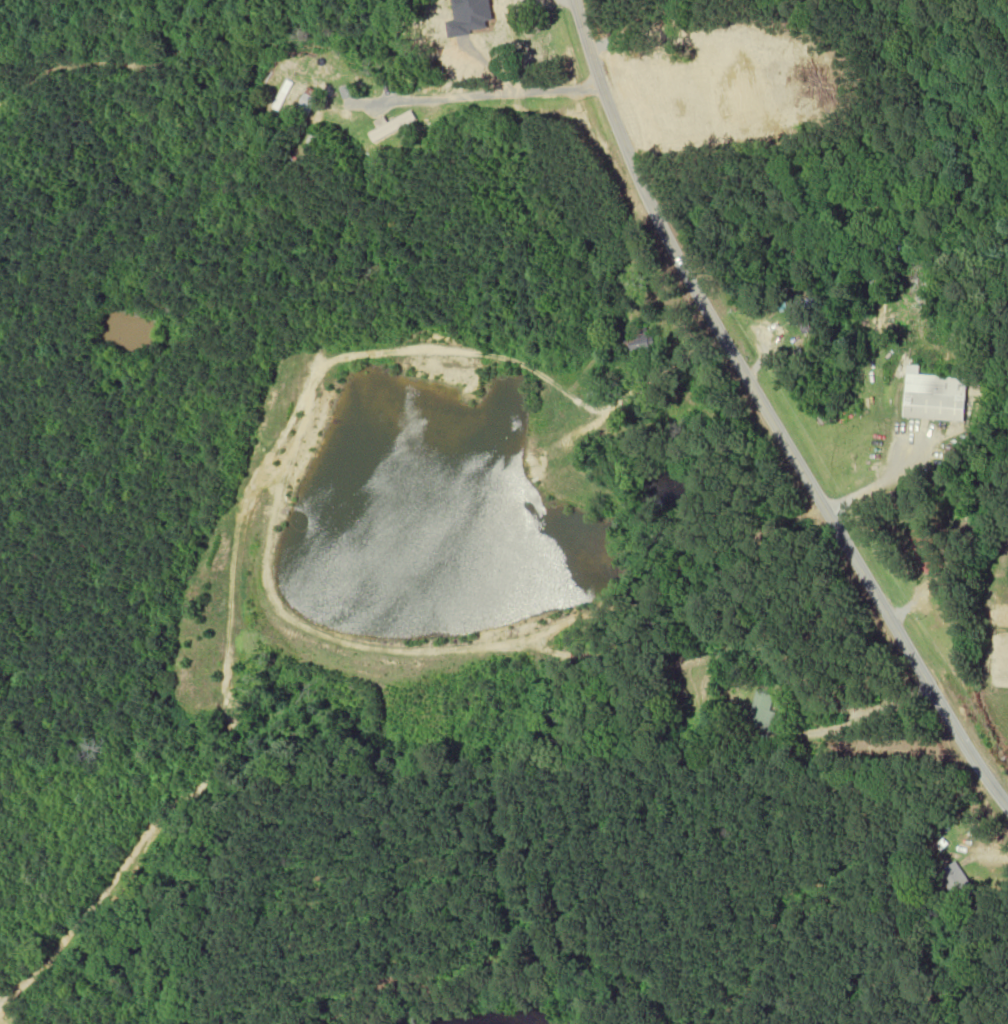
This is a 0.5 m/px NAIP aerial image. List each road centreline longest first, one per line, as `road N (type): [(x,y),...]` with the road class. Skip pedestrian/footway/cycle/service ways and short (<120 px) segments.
road 1 (residential): [(1007,809),(768,418),(635,182),(572,0)]

